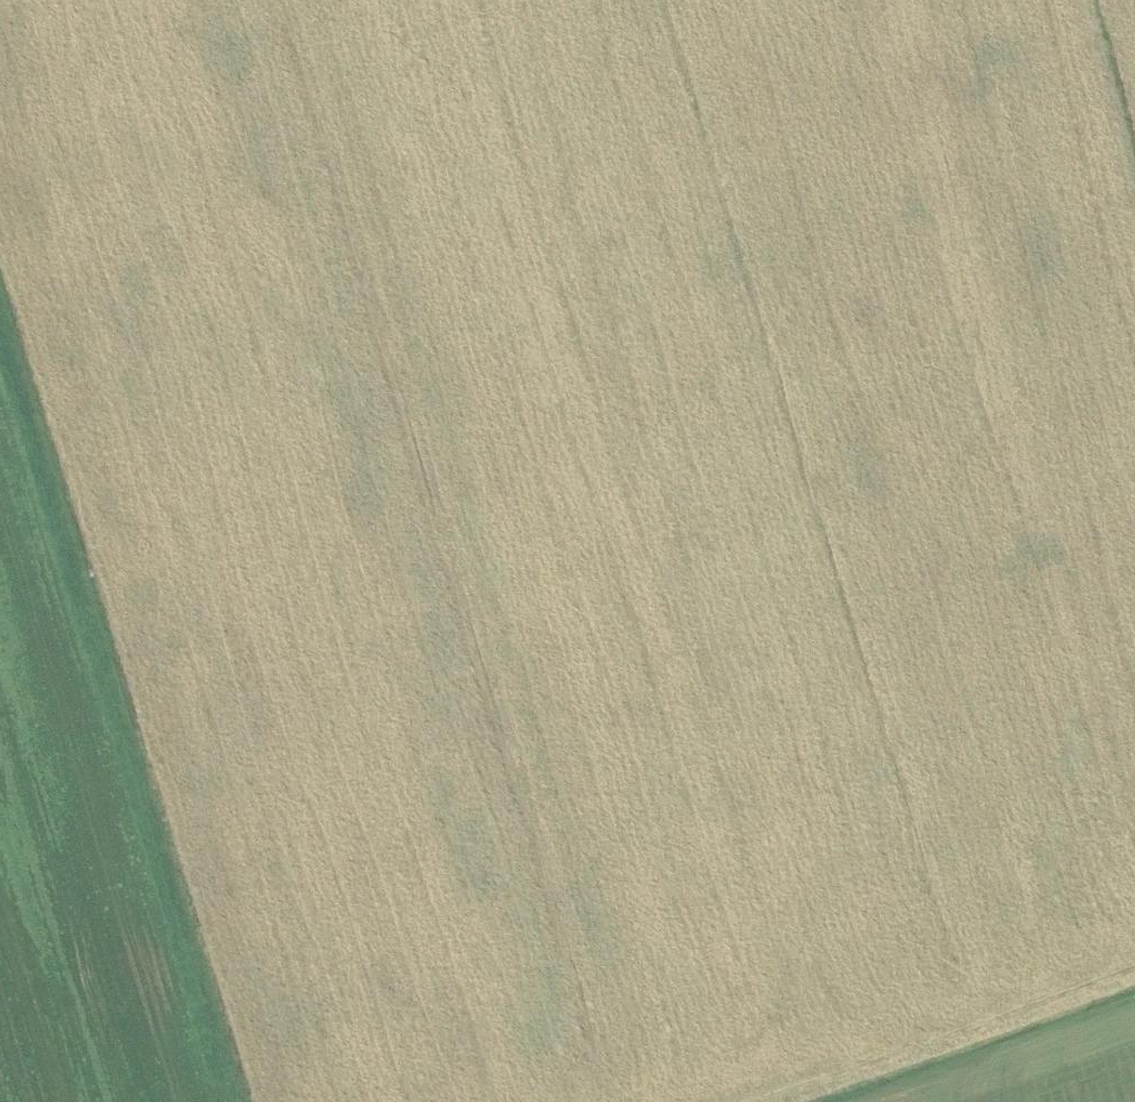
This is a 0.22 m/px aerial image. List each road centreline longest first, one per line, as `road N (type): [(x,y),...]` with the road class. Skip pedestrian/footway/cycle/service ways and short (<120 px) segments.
road 1 (track): [(1134,956),(734,1101)]

